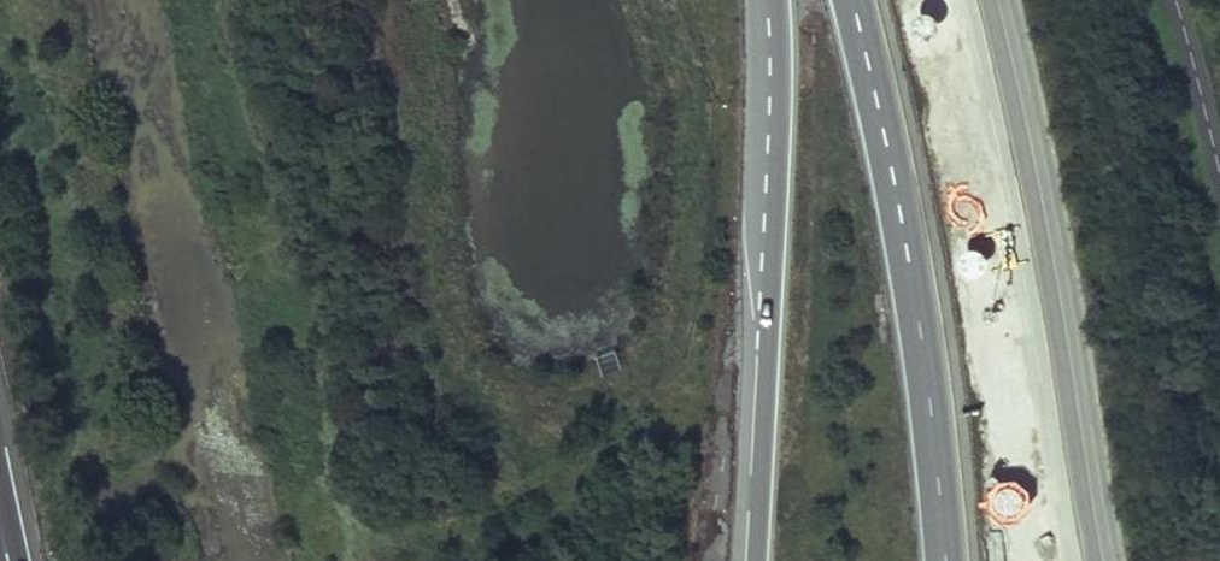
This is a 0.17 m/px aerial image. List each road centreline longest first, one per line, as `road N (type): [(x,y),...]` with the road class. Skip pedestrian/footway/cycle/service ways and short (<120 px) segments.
road 1 (secondary): [(1091,560),(1048,300),(986,0)]
road 2 (trunk): [(944,560),(918,323),(849,0)]
road 3 (trunk): [(770,0),(757,560)]

